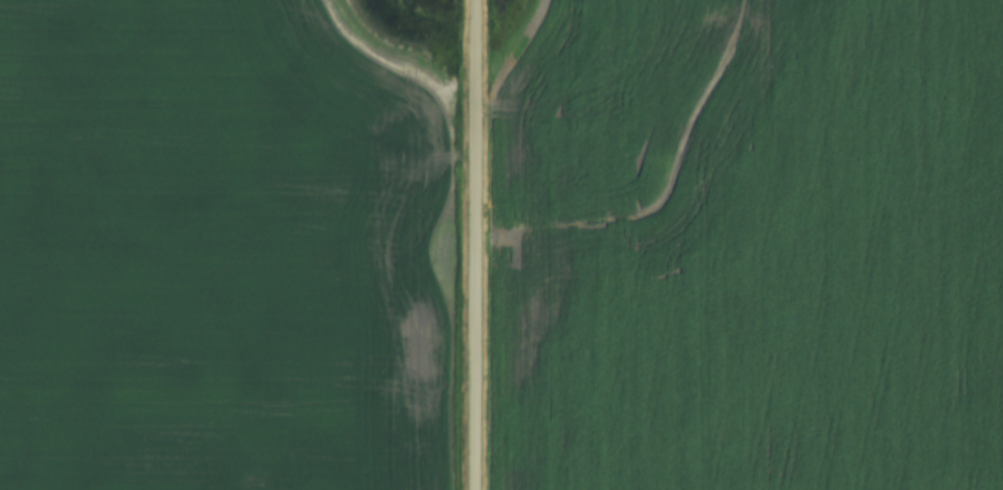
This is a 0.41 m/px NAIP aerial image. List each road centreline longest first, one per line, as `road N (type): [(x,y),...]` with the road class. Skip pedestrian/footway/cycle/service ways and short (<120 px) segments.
road 1 (residential): [(479,489),(478,0)]

